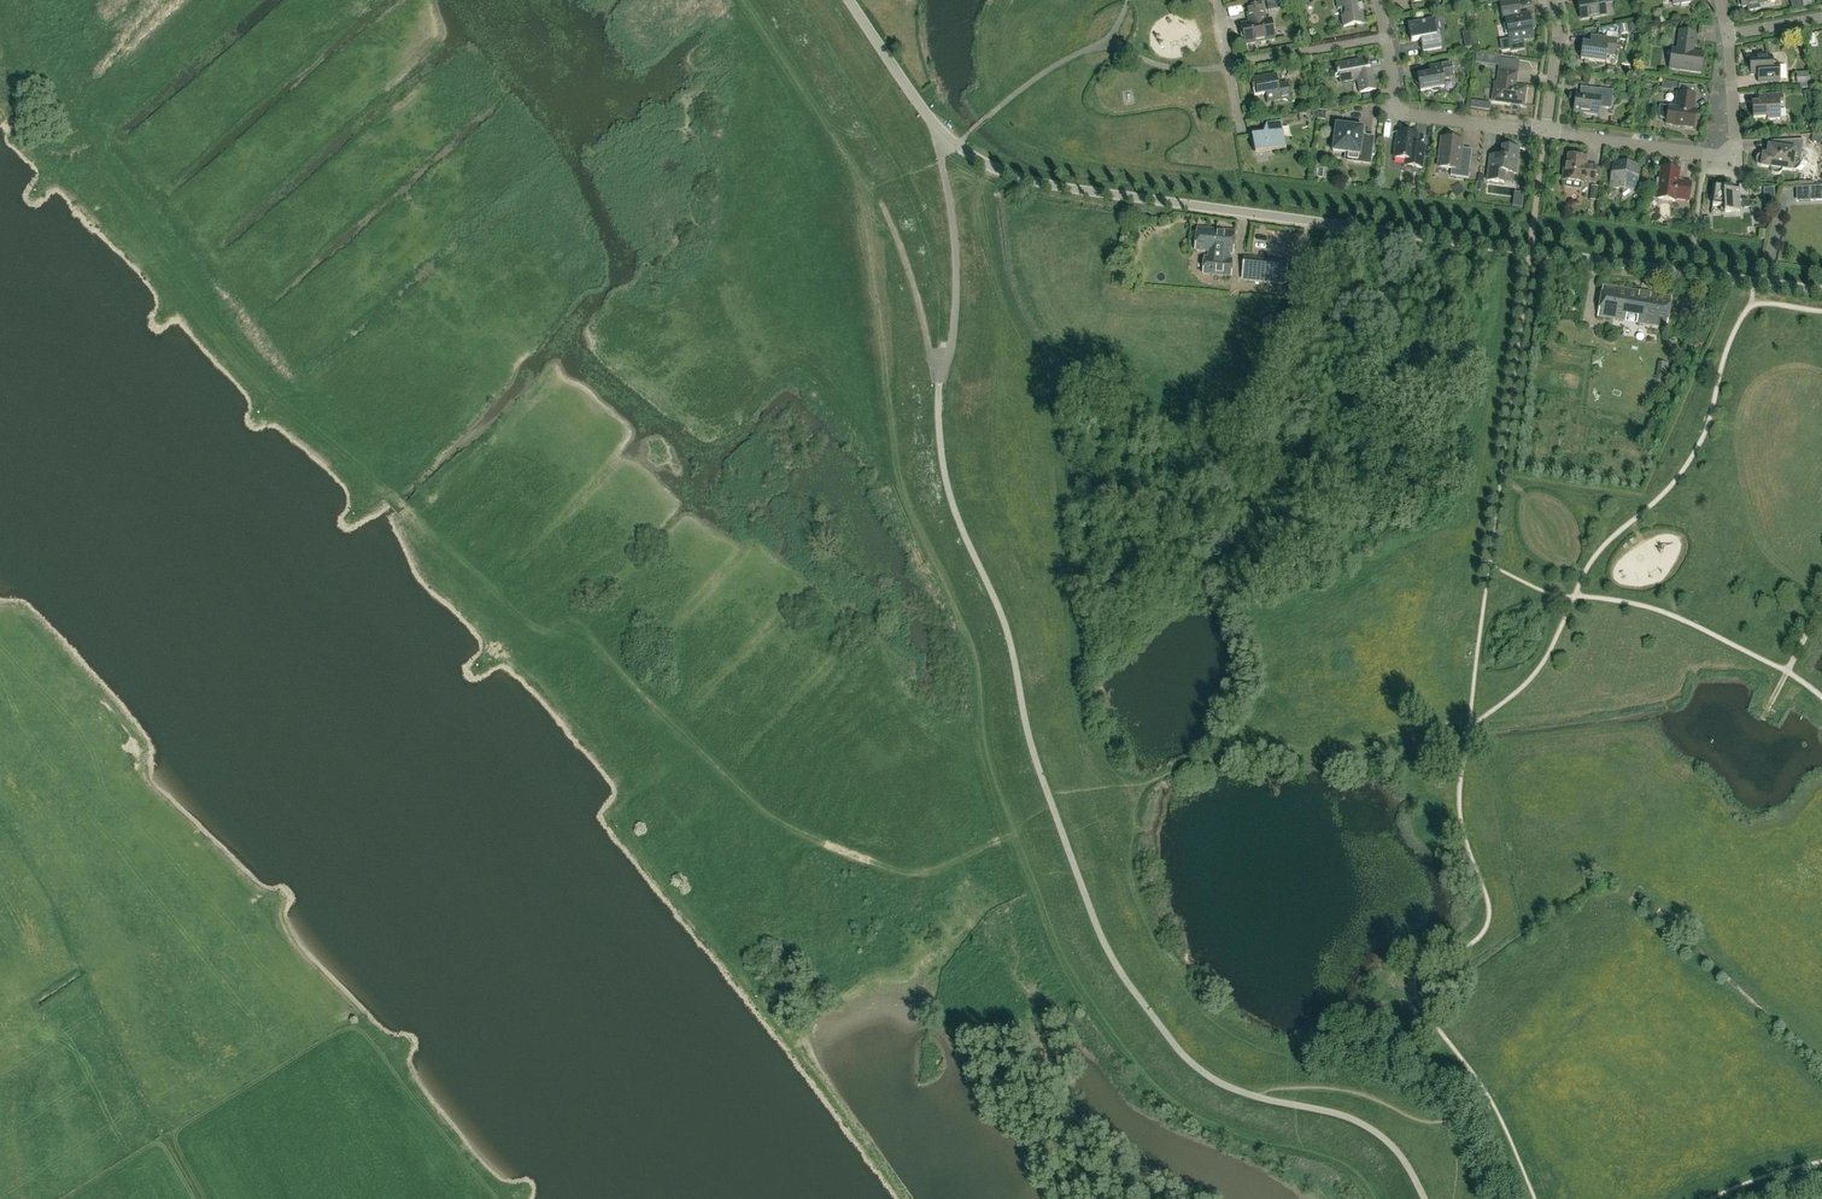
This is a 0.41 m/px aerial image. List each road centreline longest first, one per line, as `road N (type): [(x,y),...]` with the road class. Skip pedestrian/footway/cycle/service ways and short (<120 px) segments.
road 1 (unclassified): [(1821,290),(1026,179),(946,138),(850,0)]
road 2 (residential): [(1546,133),(1737,159),(1729,36)]
road 3 (residential): [(1546,133),(1399,114),(1386,38)]
road 4 (residential): [(1230,66),(1386,38)]
road 5 (residential): [(1546,133),(1559,33),(1553,0)]

